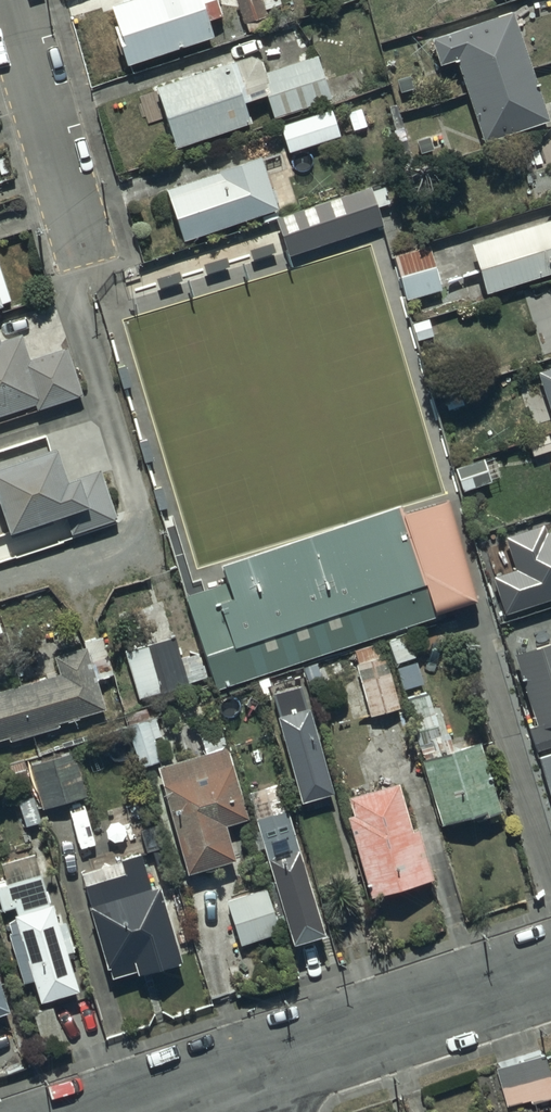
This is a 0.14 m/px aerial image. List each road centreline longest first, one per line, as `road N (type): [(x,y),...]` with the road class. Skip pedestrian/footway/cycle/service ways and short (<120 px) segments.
road 1 (residential): [(550,973),(274,1067)]
road 2 (residential): [(7,0),(82,253)]
road 3 (residential): [(274,1067),(146,1111)]

